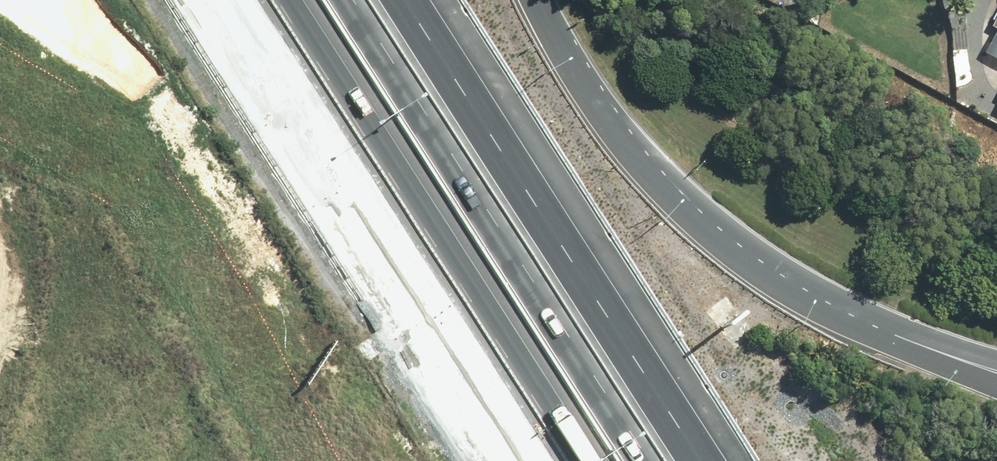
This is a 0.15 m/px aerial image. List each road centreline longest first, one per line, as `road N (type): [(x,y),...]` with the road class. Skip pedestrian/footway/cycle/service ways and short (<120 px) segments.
road 1 (motorway): [(396,0),(693,460)]
road 2 (motorway): [(593,460),(297,0)]
road 3 (motorway): [(536,0),(615,126),(680,197),(823,296),(896,331)]

